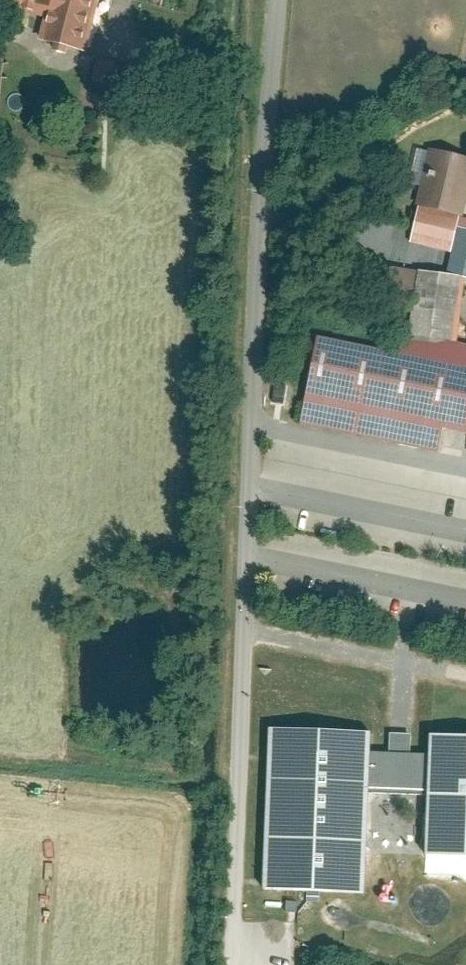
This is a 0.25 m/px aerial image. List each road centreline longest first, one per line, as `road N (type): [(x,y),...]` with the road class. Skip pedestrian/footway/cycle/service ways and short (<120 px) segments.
road 1 (unclassified): [(257,964),(233,952),(251,426),(278,0)]

